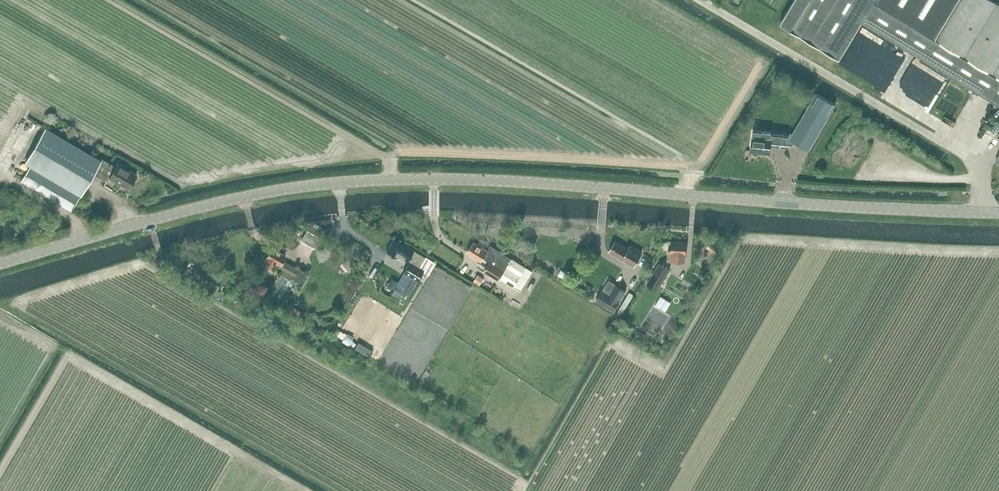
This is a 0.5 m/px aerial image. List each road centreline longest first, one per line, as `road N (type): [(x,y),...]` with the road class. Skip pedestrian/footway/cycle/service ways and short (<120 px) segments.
road 1 (unclassified): [(0,264),(214,203),(378,180),(501,181),(998,213)]

